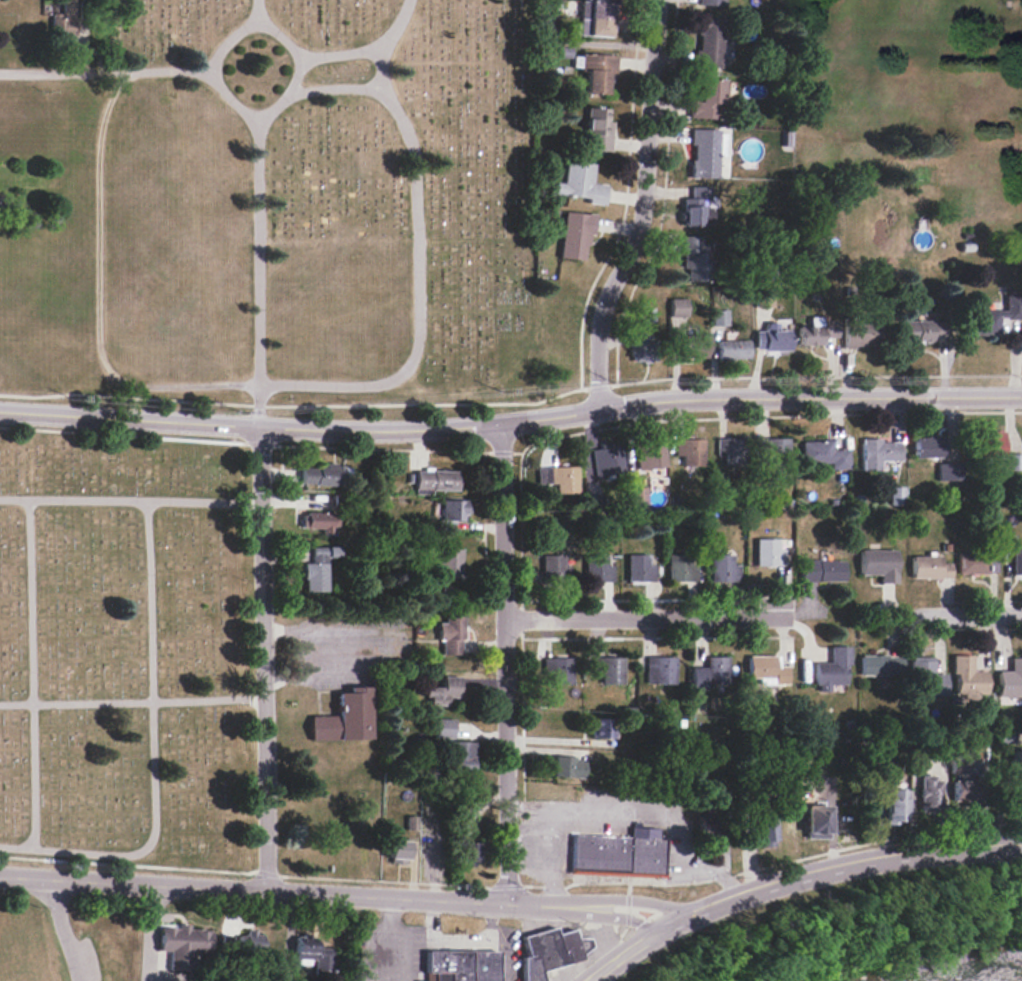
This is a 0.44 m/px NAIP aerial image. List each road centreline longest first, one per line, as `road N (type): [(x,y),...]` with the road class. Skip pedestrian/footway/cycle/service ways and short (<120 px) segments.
road 1 (tertiary): [(0,407),(357,427),(502,419),(686,393),(1021,394)]
road 2 (residential): [(0,874),(546,905)]
road 3 (residential): [(504,902),(502,419)]
road 4 (residential): [(268,891),(259,423)]
road 5 (residential): [(598,405),(599,318),(642,203),(655,0)]
road 6 (tertiary): [(646,941),(735,900),(819,876),(1021,850)]
road 7 (residential): [(504,616),(778,616)]
road 8 (residential): [(212,69),(0,72)]
road 9 (residential): [(673,927),(670,909),(658,904),(546,905)]

